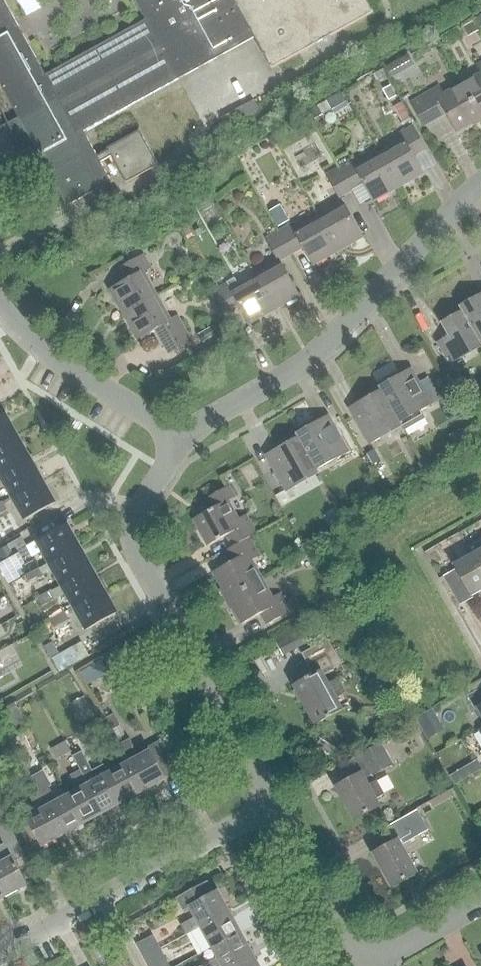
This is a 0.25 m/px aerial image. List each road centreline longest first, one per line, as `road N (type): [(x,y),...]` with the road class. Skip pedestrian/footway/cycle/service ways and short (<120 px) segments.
road 1 (residential): [(274,805),(133,554),(133,518),(185,436)]
road 2 (residential): [(185,436),(333,334),(480,181)]
road 3 (residential): [(0,951),(274,805)]
road 4 (residential): [(185,436),(43,351),(0,306)]
road 5 (residential): [(362,965),(274,805)]
road 6 (residential): [(362,965),(480,900)]

